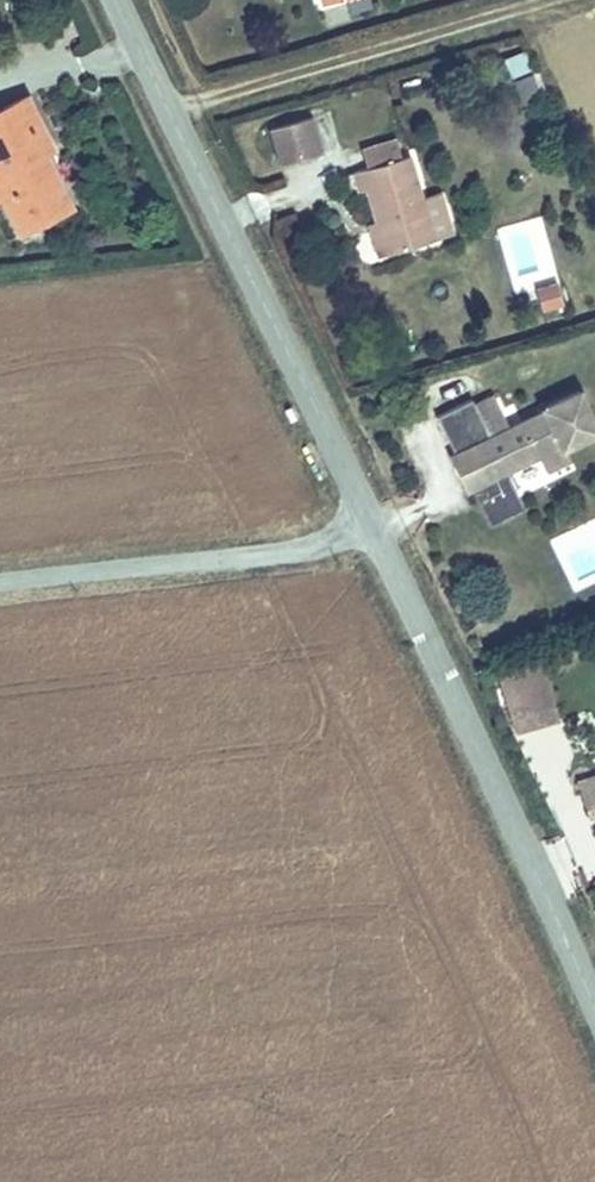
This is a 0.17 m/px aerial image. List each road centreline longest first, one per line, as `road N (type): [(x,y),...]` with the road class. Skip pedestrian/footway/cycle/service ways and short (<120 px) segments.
road 1 (unclassified): [(594,1011),(434,654),(116,0)]

